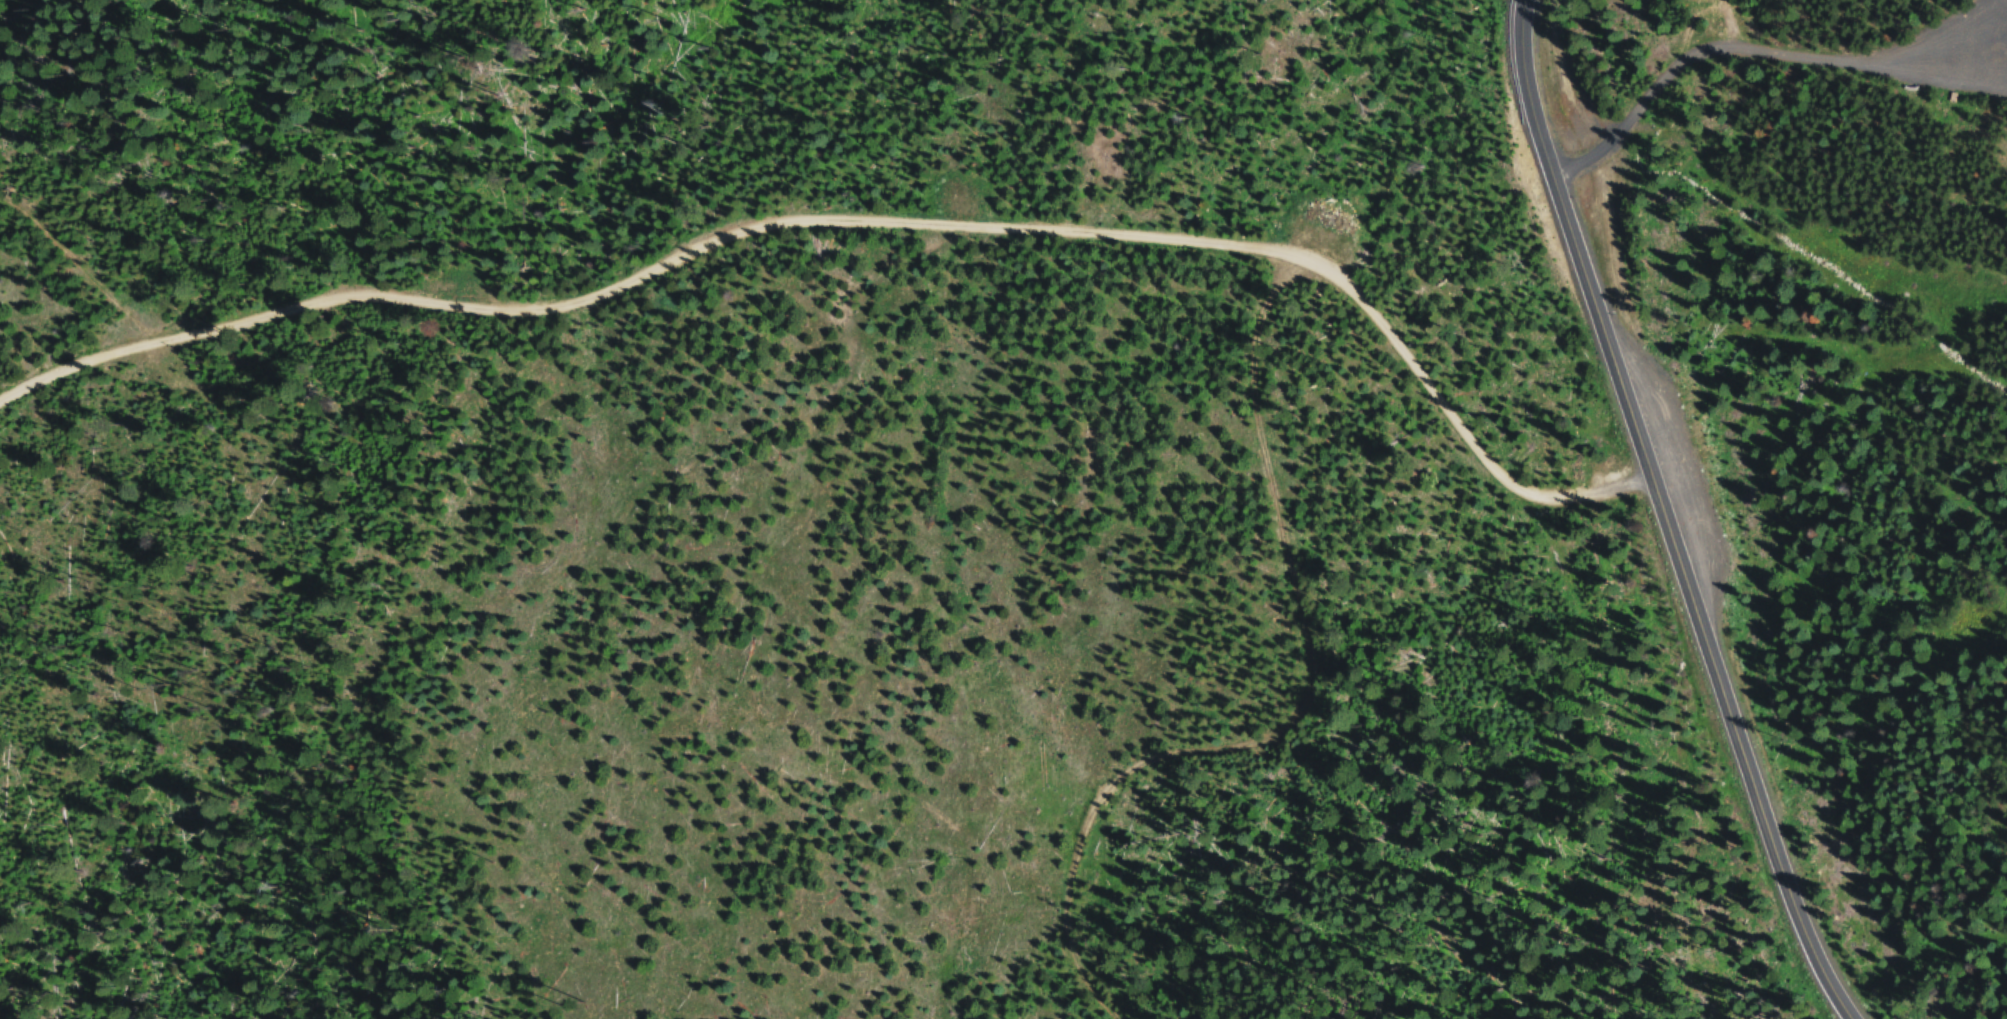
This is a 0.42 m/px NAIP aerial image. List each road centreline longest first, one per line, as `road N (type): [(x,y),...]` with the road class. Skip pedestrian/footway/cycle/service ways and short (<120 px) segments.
road 1 (track): [(1553,1018),(1307,887),(1078,887),(957,857),(753,736),(512,748),(379,700),(373,676),(343,664),(331,609),(295,567),(301,494),(247,440),(144,386),(0,214)]
road 2 (tertiary): [(1853,1018),(1815,953),(1728,717),(1554,186),(1524,71),(1526,0)]

